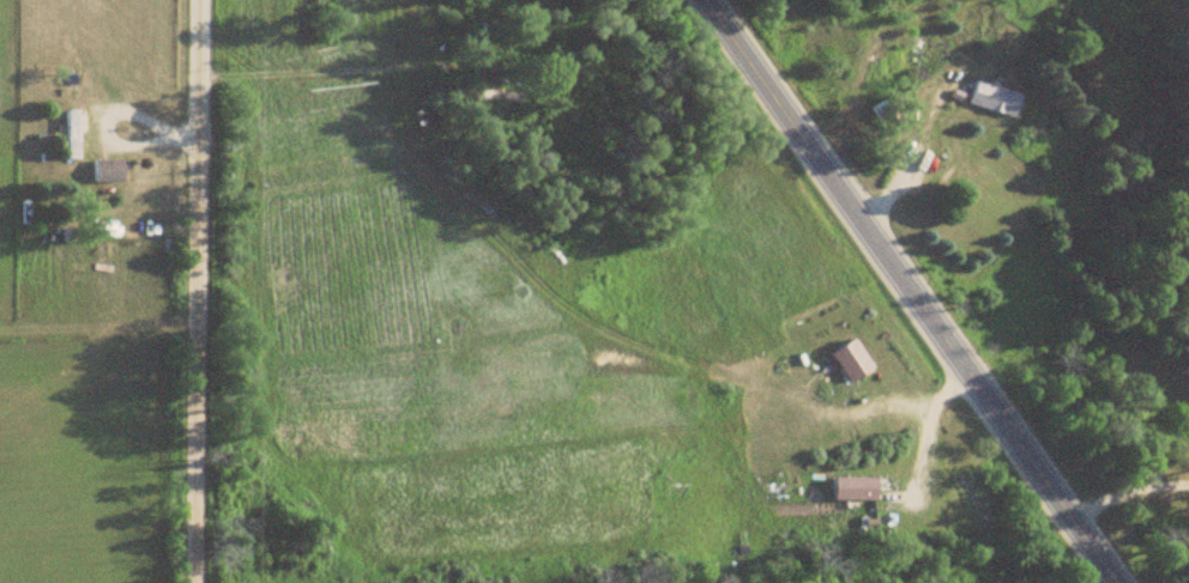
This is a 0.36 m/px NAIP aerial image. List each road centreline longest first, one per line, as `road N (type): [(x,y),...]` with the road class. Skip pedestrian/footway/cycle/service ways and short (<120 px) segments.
road 1 (tertiary): [(1114,582),(702,0)]
road 2 (residential): [(181,582),(186,0)]
road 3 (track): [(1069,518),(1107,494),(1188,479)]

